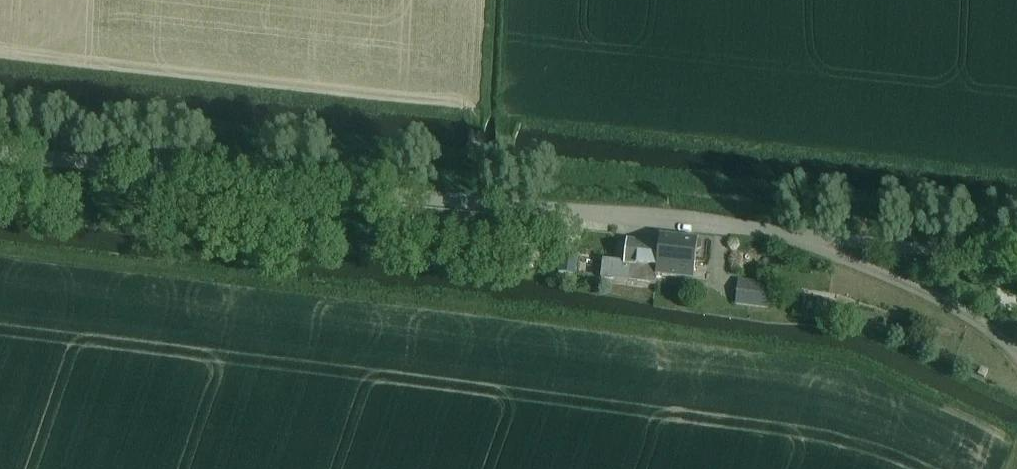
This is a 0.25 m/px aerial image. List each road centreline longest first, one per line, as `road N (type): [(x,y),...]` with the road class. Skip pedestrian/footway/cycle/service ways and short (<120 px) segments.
road 1 (track): [(0,248),(826,355),(886,374),(1016,436)]
road 2 (track): [(1016,227),(0,113)]
road 3 (track): [(0,56),(1016,167)]
road 4 (tertiary): [(791,234),(0,153)]
road 5 (unclassified): [(1016,349),(940,298),(791,234)]
road 6 (tertiary): [(1016,259),(791,234)]

